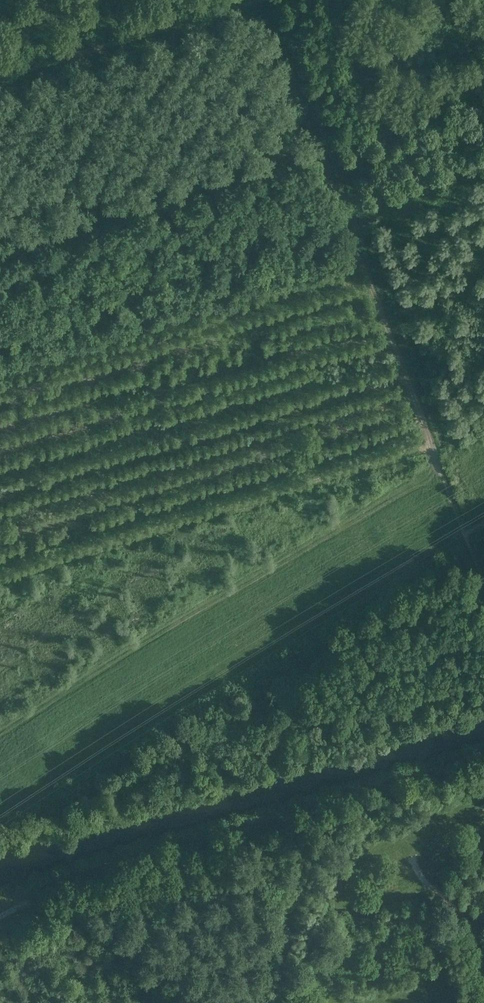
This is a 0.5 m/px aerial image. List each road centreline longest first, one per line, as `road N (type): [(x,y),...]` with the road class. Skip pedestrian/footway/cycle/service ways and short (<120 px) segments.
road 1 (track): [(18,903),(62,879),(483,754)]

